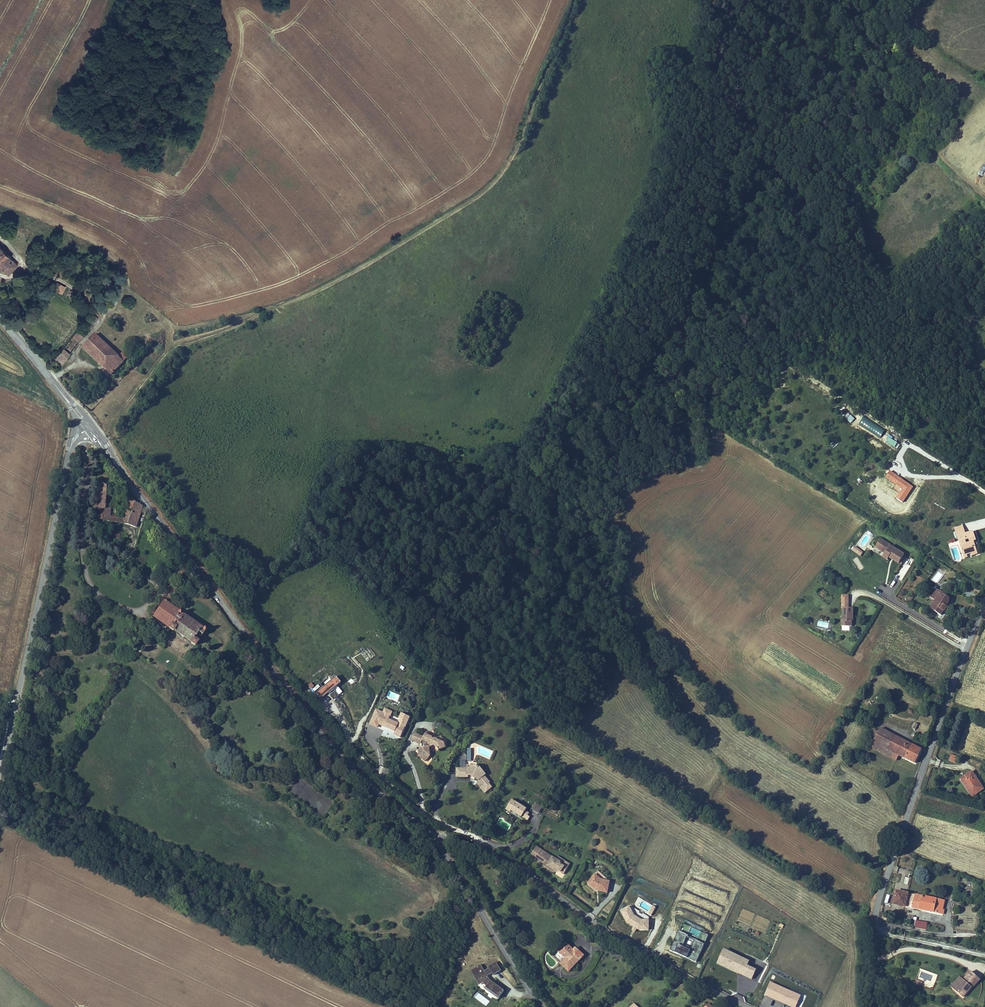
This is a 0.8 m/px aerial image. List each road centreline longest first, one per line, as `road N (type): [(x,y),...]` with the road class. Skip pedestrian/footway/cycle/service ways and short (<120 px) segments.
road 1 (track): [(99,433),(171,351),(413,236),(488,186),(510,160)]
road 2 (tertiary): [(121,472),(331,748),(430,837)]
road 3 (tertiary): [(984,605),(877,906),(876,1006)]
road 4 (unclassified): [(746,1006),(632,951),(525,875),(461,843),(430,837)]
road 5 (unclassified): [(70,450),(0,781)]
road 6 (tertiary): [(430,837),(542,1006)]

